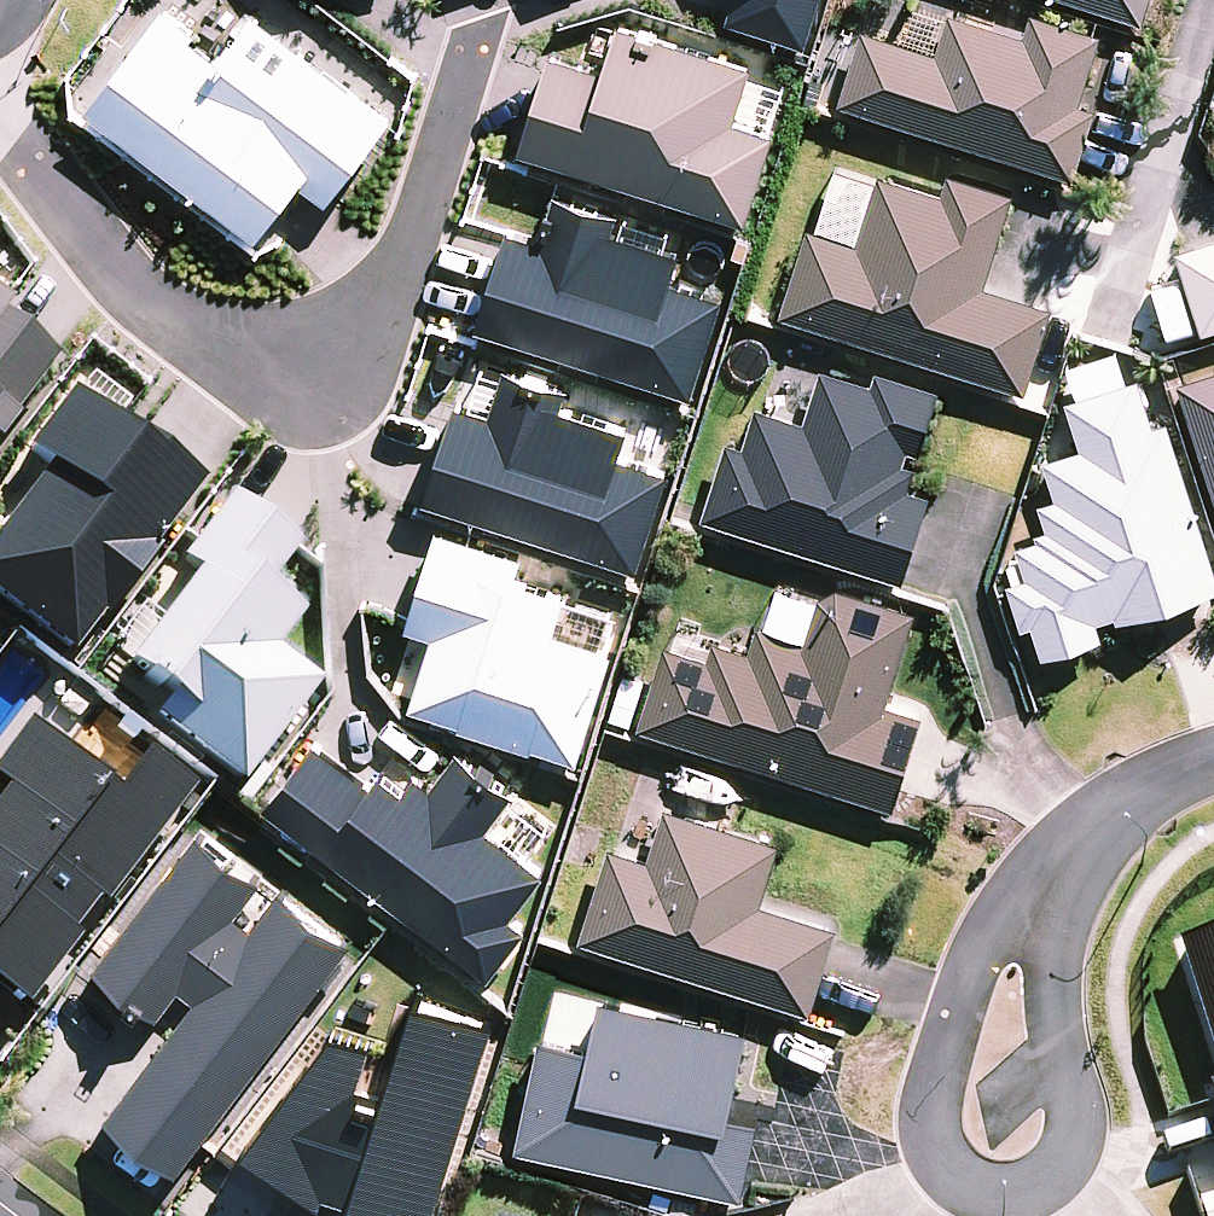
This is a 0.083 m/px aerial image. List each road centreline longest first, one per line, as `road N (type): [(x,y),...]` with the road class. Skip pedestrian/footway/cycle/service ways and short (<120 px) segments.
road 1 (residential): [(0,106),(122,269),(185,321),(275,381),(339,385),(394,308),(488,23)]
road 2 (residential): [(1064,865),(1050,964),(1068,1142),(1062,1164),(1033,1189),(1005,1191),(961,1178),(939,1157),(929,1107),(966,963),(1010,903)]
road 3 (residential): [(1105,340),(1209,0)]
road 4 (residential): [(1213,763),(1140,794),(1064,865)]

